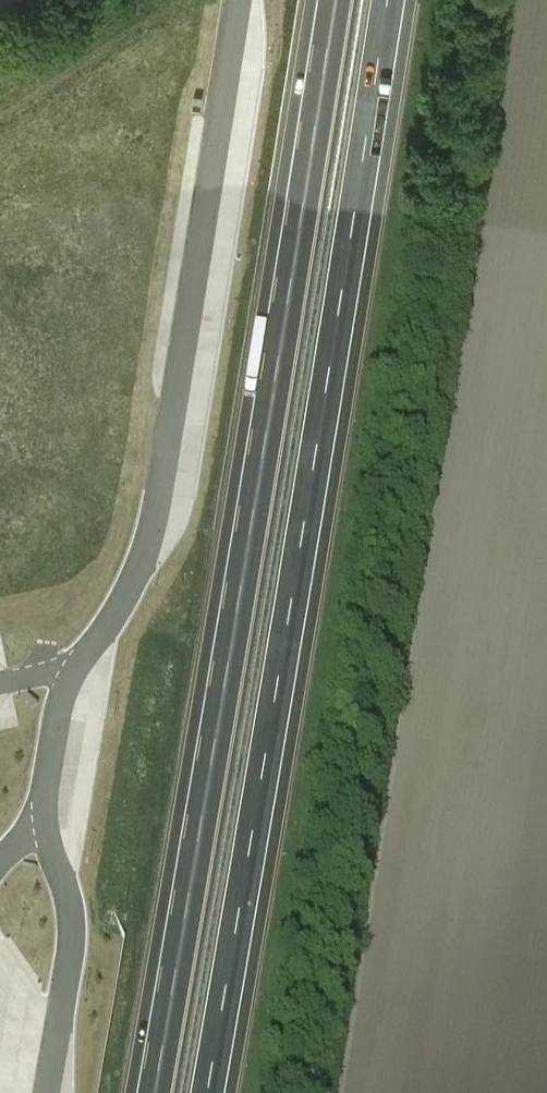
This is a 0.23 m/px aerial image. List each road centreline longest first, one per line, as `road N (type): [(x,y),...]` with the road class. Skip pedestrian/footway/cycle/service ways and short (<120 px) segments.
road 1 (motorway): [(209,1092),(391,0)]
road 2 (motorway): [(333,0),(152,1092)]

